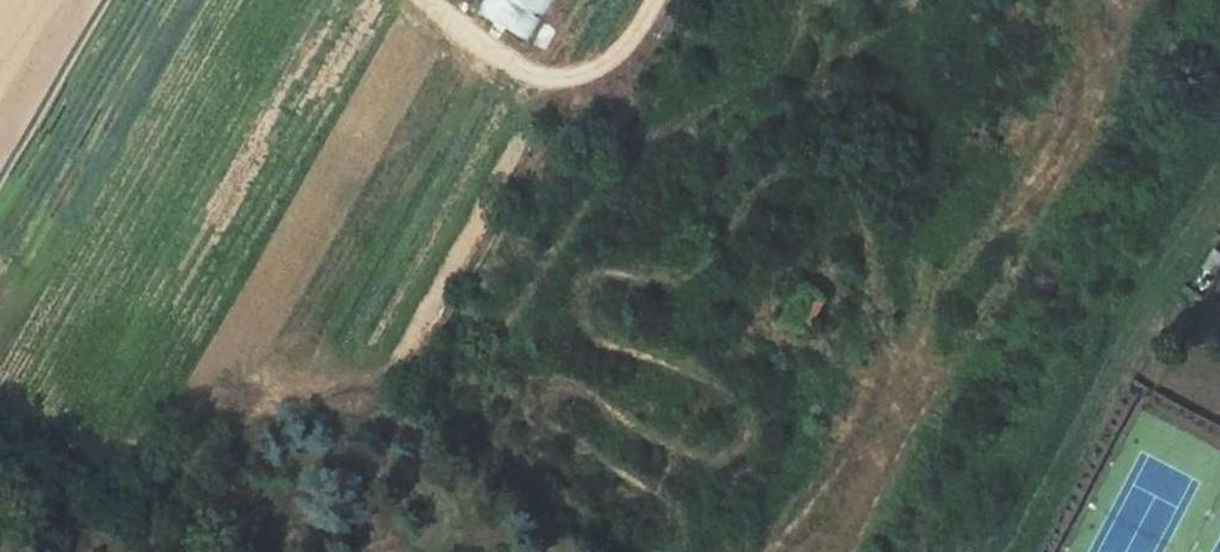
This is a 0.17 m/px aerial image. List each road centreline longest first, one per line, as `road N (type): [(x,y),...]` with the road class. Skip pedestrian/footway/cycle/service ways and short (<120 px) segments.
road 1 (track): [(409,0),(489,66),(549,74),(636,34),(656,0)]

